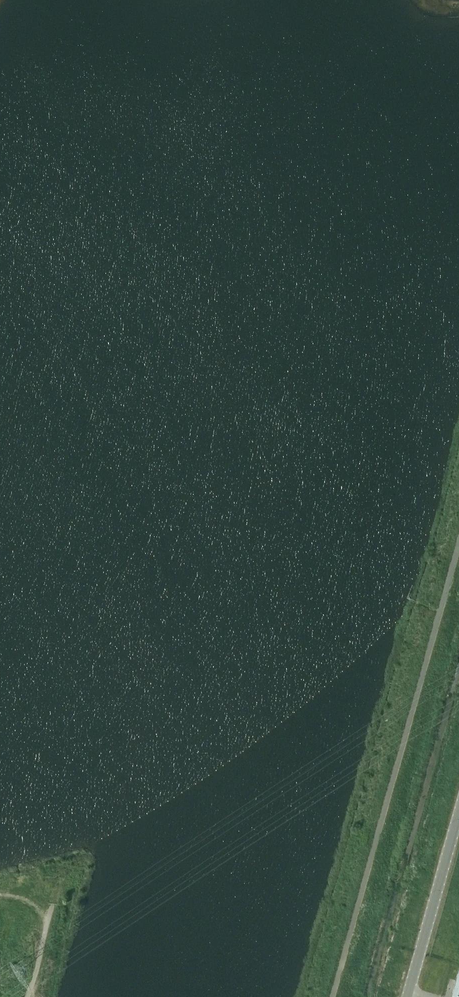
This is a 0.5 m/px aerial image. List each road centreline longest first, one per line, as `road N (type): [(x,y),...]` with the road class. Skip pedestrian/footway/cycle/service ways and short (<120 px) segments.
road 1 (unclassified): [(408,996),(458,813)]

